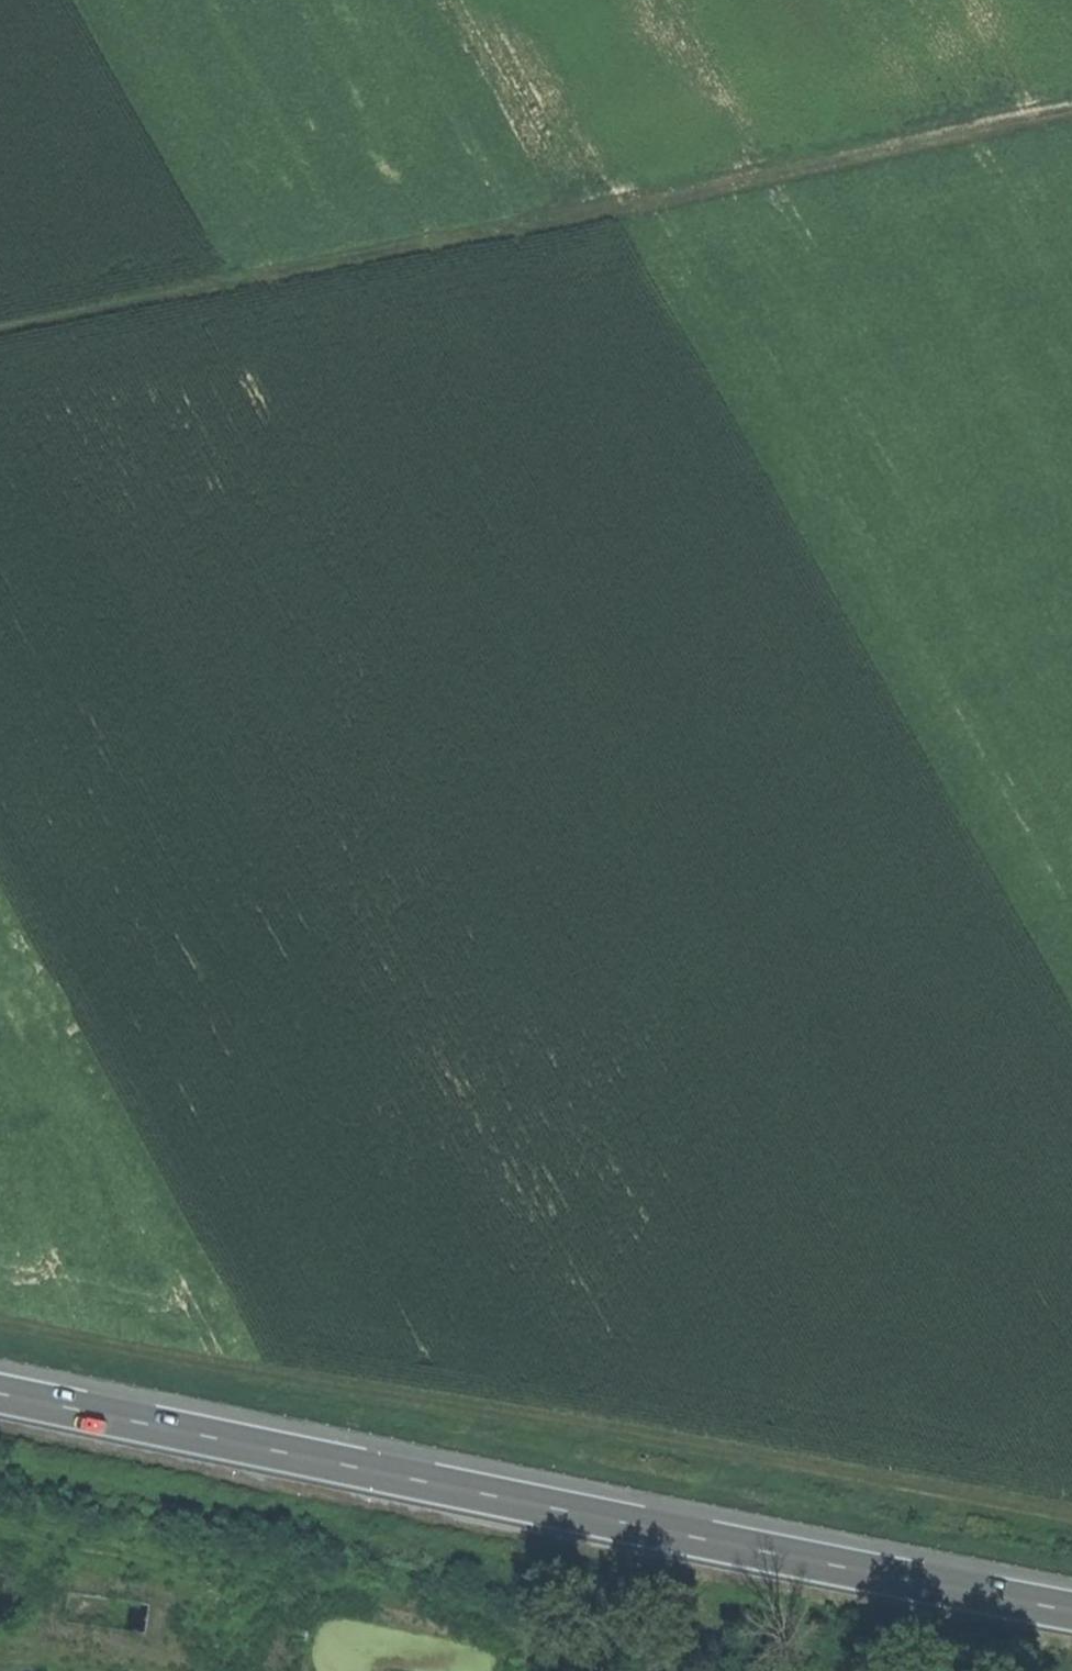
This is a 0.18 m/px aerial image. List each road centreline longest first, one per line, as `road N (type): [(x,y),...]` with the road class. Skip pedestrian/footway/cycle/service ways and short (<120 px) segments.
road 1 (track): [(1071,105),(0,331)]
road 2 (trunk): [(1071,1610),(0,1395)]

